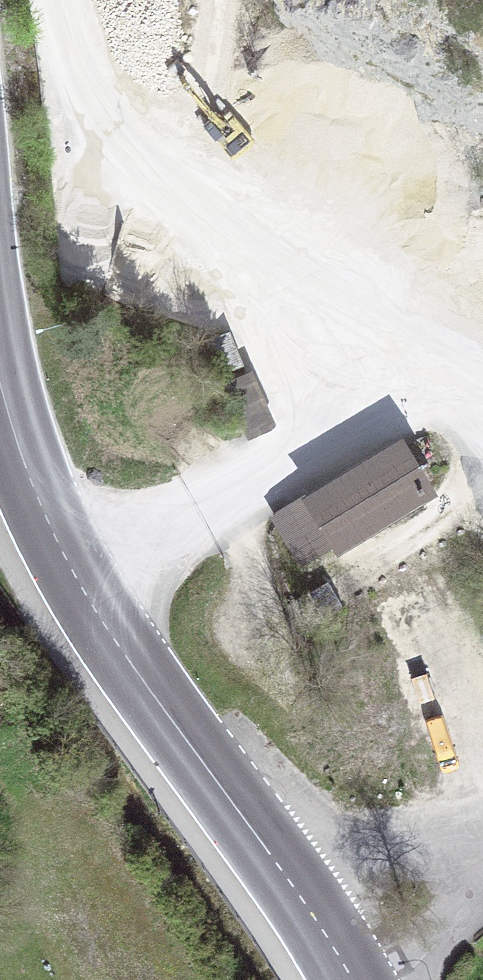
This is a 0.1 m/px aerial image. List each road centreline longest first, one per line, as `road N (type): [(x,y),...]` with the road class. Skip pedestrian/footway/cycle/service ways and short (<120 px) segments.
road 1 (track): [(64,0),(96,106),(284,262),(352,379),(288,461),(77,584)]
road 2 (primary): [(345,967),(77,584),(31,490),(0,381)]
road 3 (residential): [(345,967),(482,885)]
road 4 (track): [(482,405),(352,379)]

